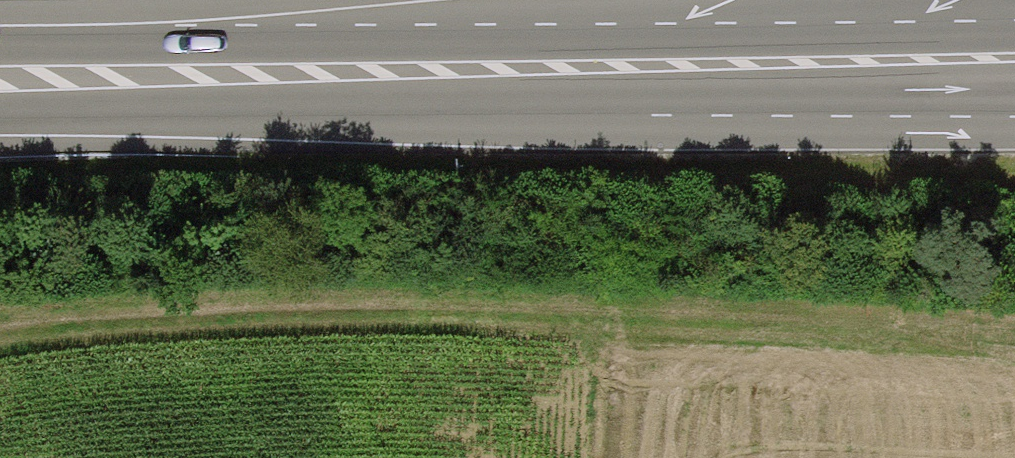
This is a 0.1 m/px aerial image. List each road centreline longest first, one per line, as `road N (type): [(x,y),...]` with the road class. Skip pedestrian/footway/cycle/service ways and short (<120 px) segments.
road 1 (motorway): [(0,118),(1014,107)]
road 2 (motorway): [(1014,17),(0,20)]

